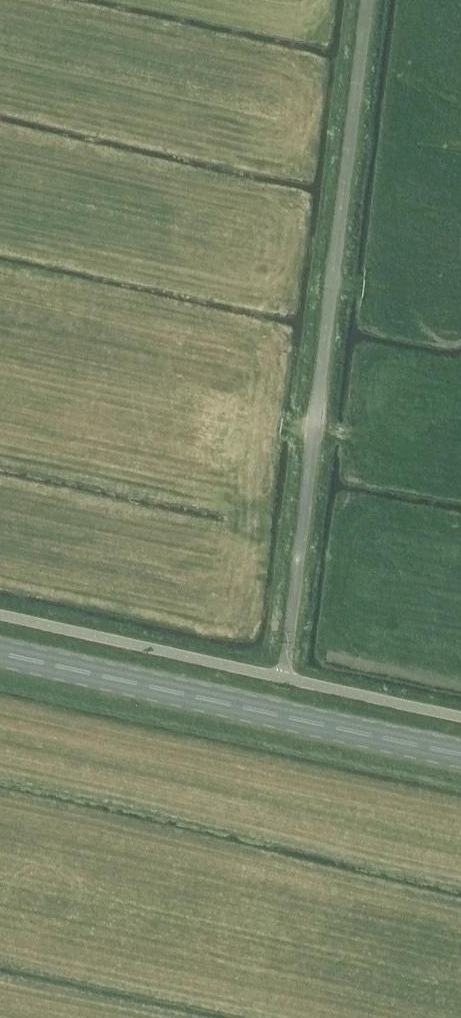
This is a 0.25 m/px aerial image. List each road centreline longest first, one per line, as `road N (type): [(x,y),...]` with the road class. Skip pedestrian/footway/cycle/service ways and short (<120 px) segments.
road 1 (unclassified): [(280,678),(365,0)]
road 2 (secondary): [(266,712),(0,653)]
road 3 (secondary): [(266,712),(460,754)]
road 4 (track): [(254,420),(392,443)]

